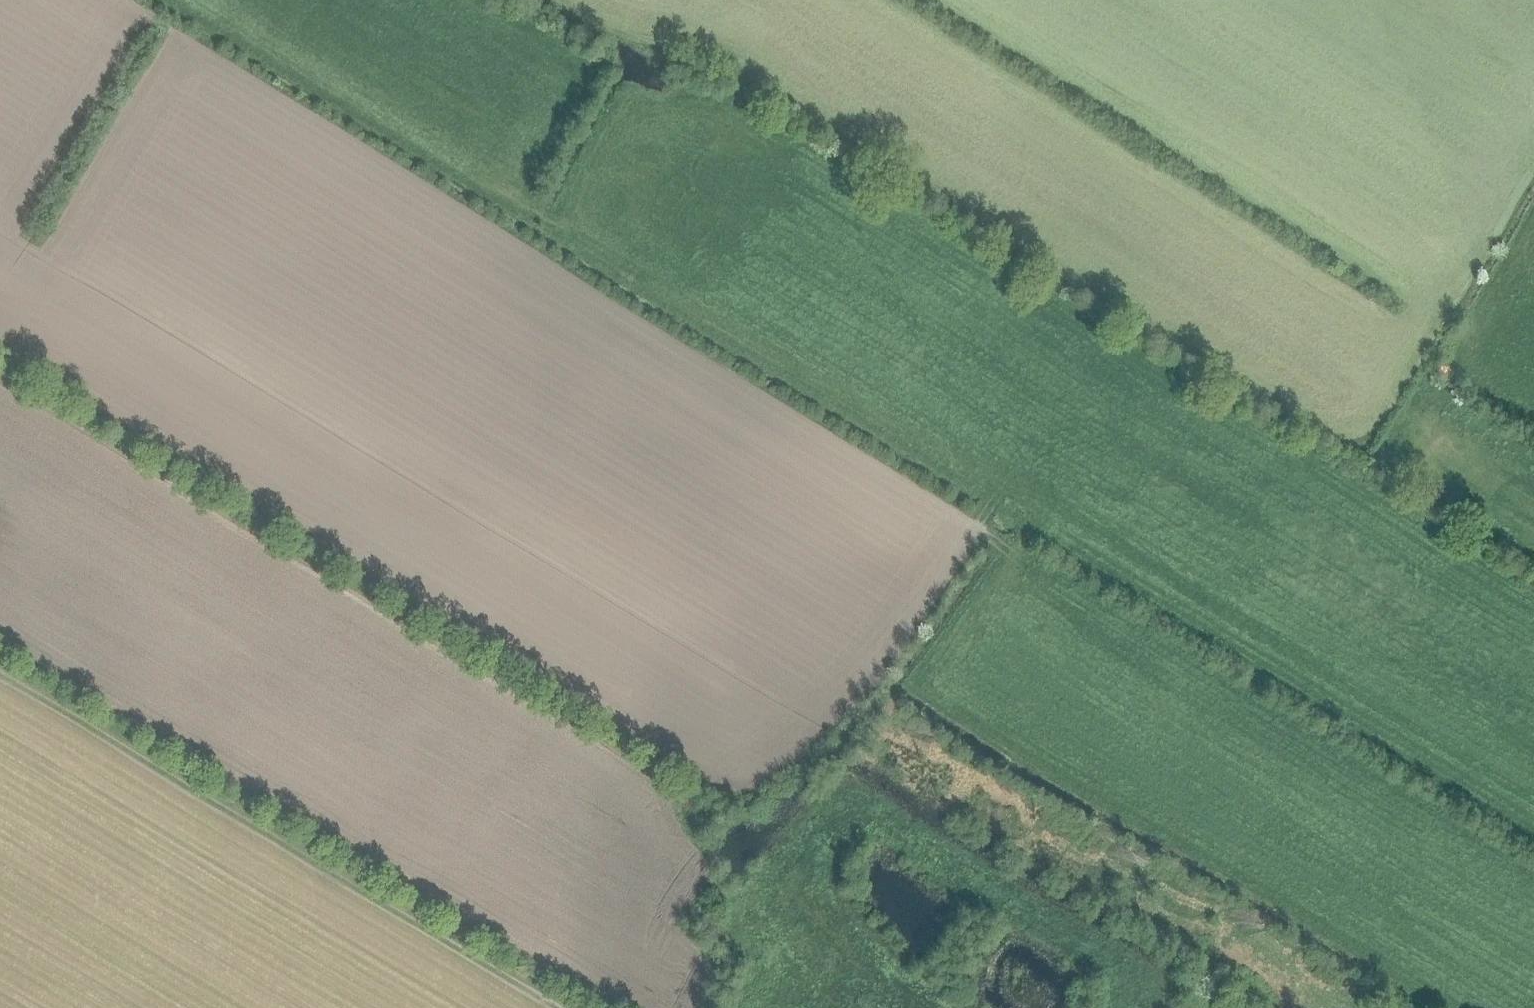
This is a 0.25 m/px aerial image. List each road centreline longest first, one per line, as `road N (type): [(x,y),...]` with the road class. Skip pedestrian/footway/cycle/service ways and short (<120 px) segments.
road 1 (track): [(0,677),(549,1007)]

